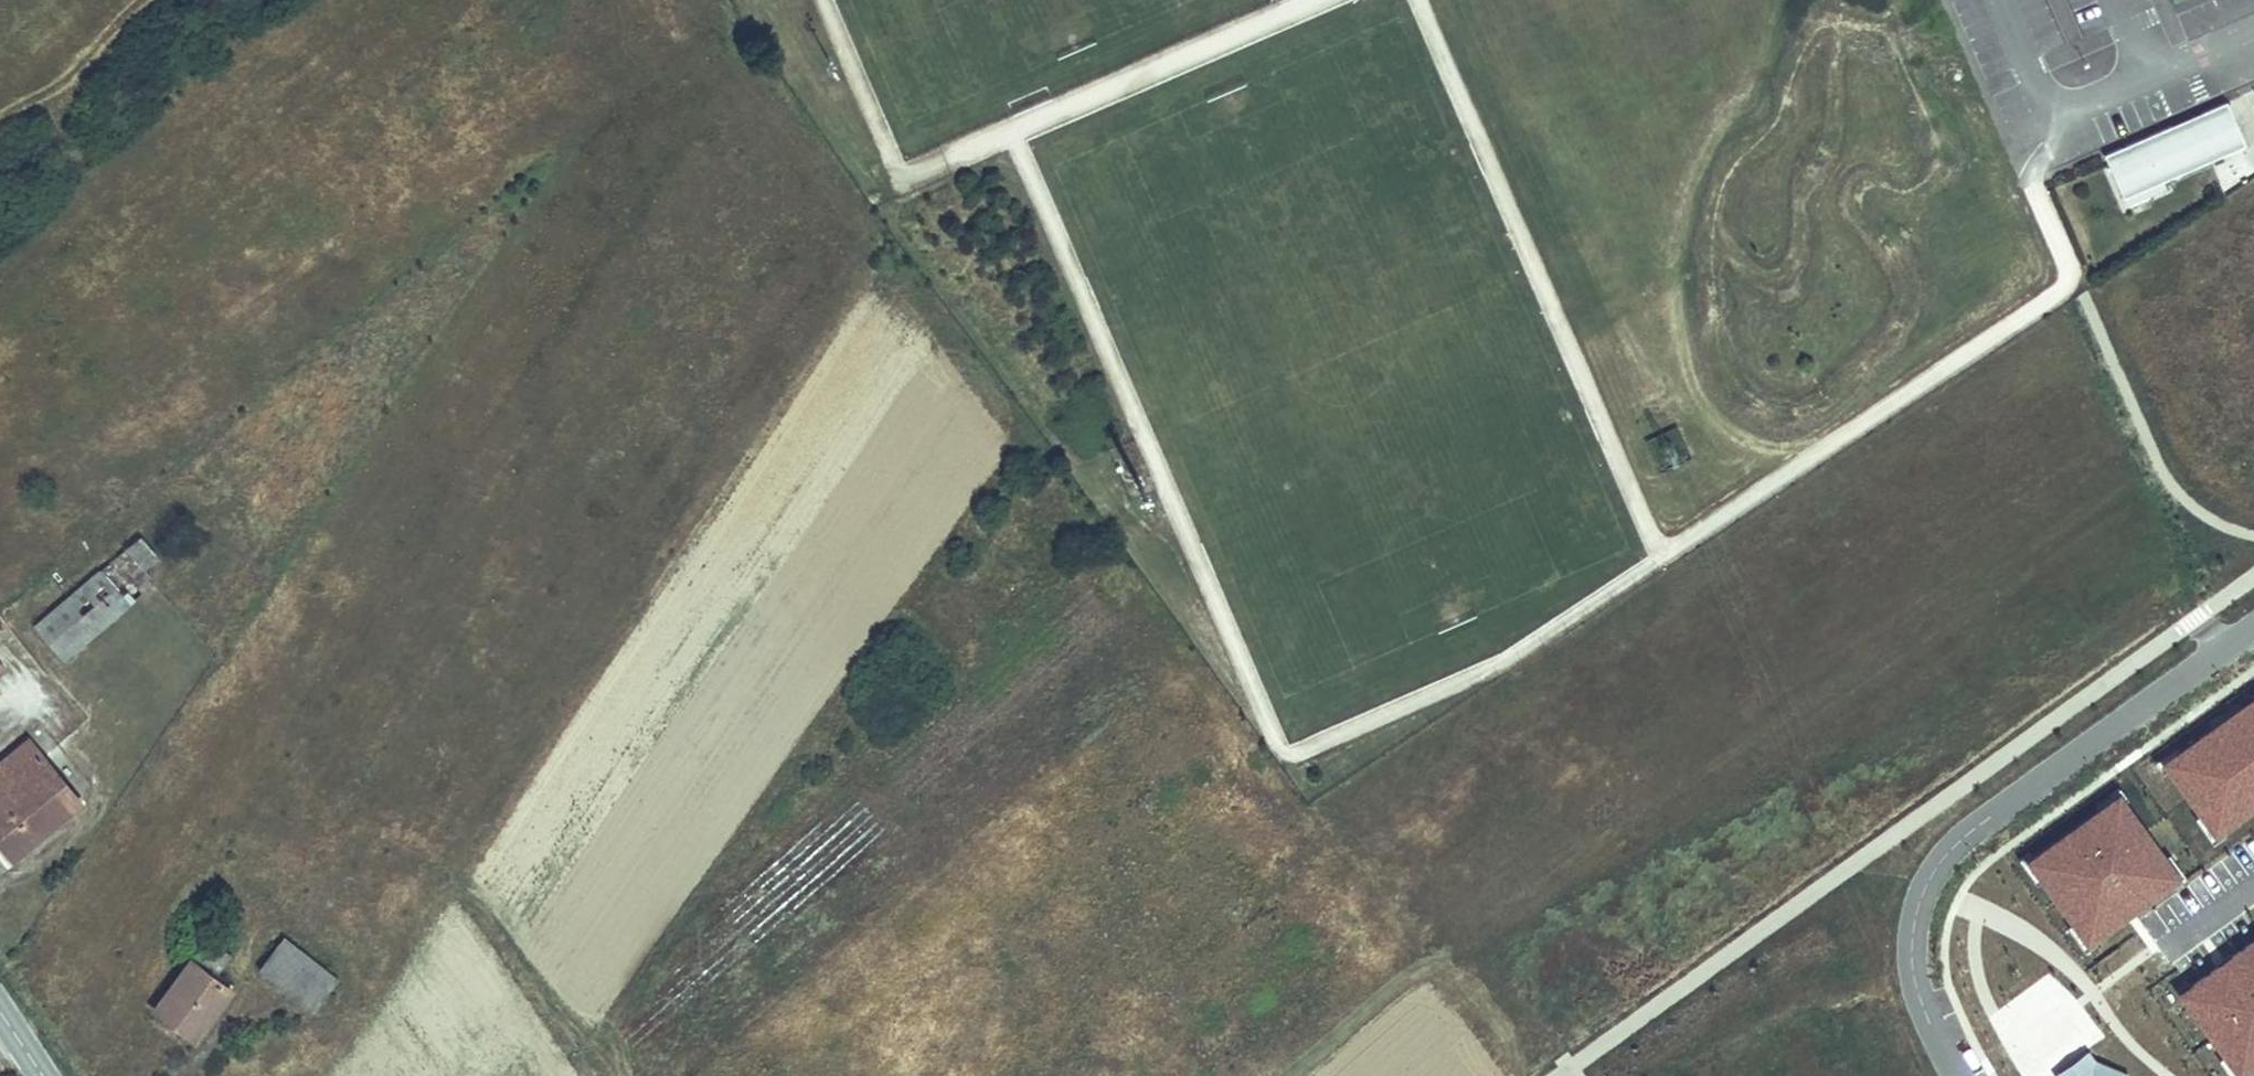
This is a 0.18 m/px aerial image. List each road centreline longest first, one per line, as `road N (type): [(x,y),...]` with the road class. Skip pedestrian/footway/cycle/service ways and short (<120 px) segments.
road 1 (residential): [(2253,629),(1970,837),(1920,897),(1913,980),(1960,1075)]

